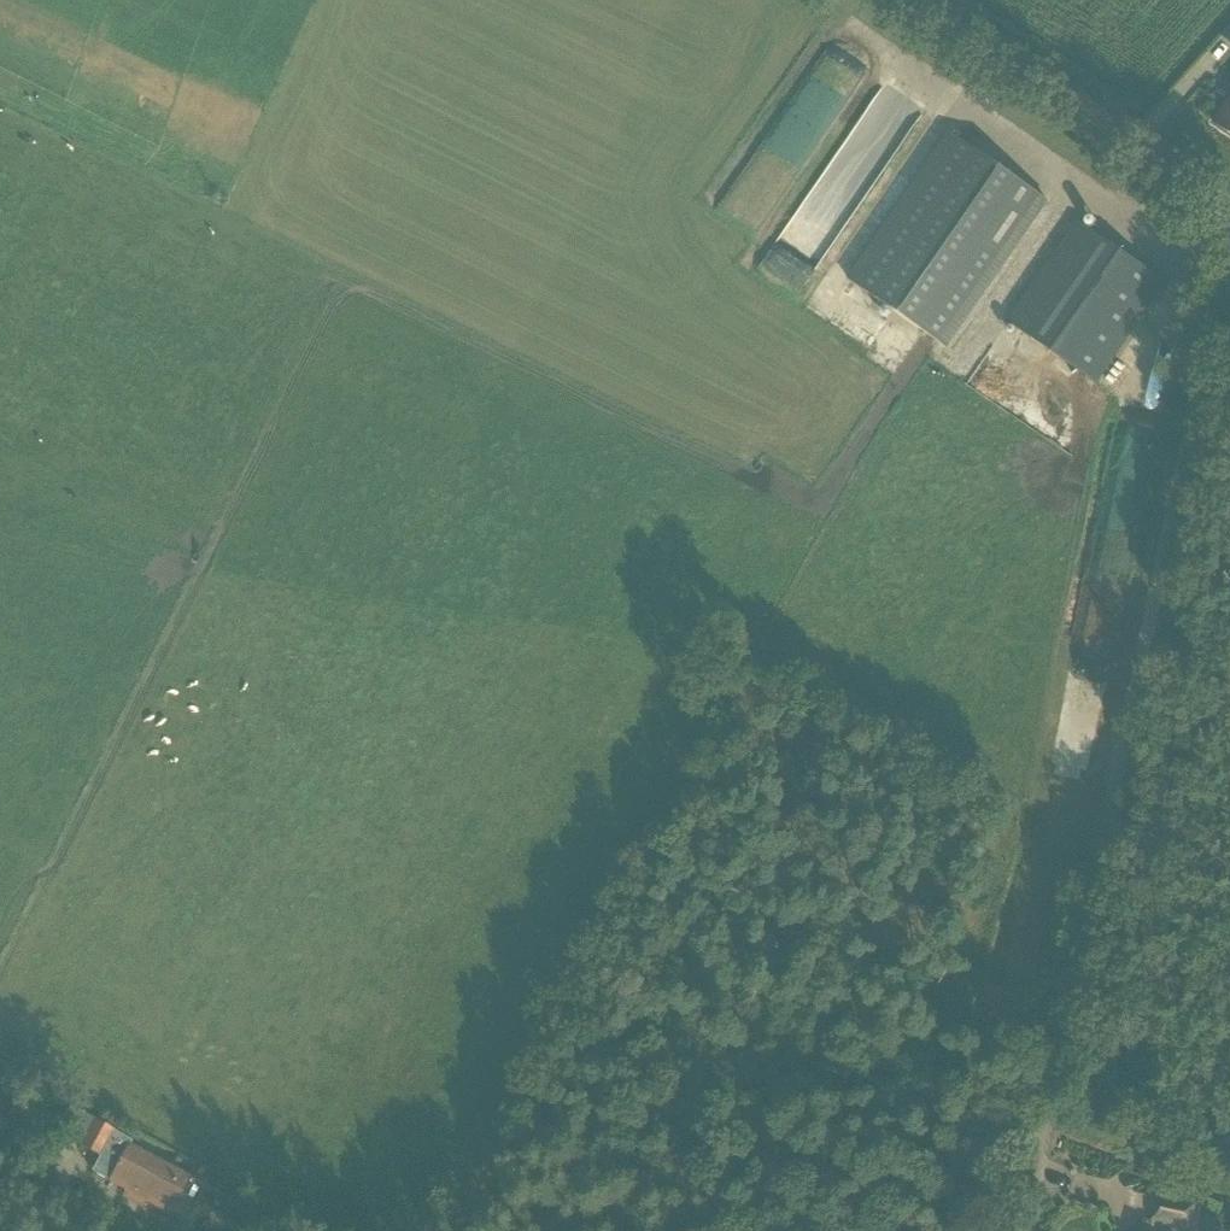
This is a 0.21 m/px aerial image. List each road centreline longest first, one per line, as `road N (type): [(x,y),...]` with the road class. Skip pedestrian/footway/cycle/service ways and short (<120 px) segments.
road 1 (unclassified): [(1012,1230),(1212,351),(1229,329)]
road 2 (unclassified): [(1229,194),(1100,109),(901,0)]

